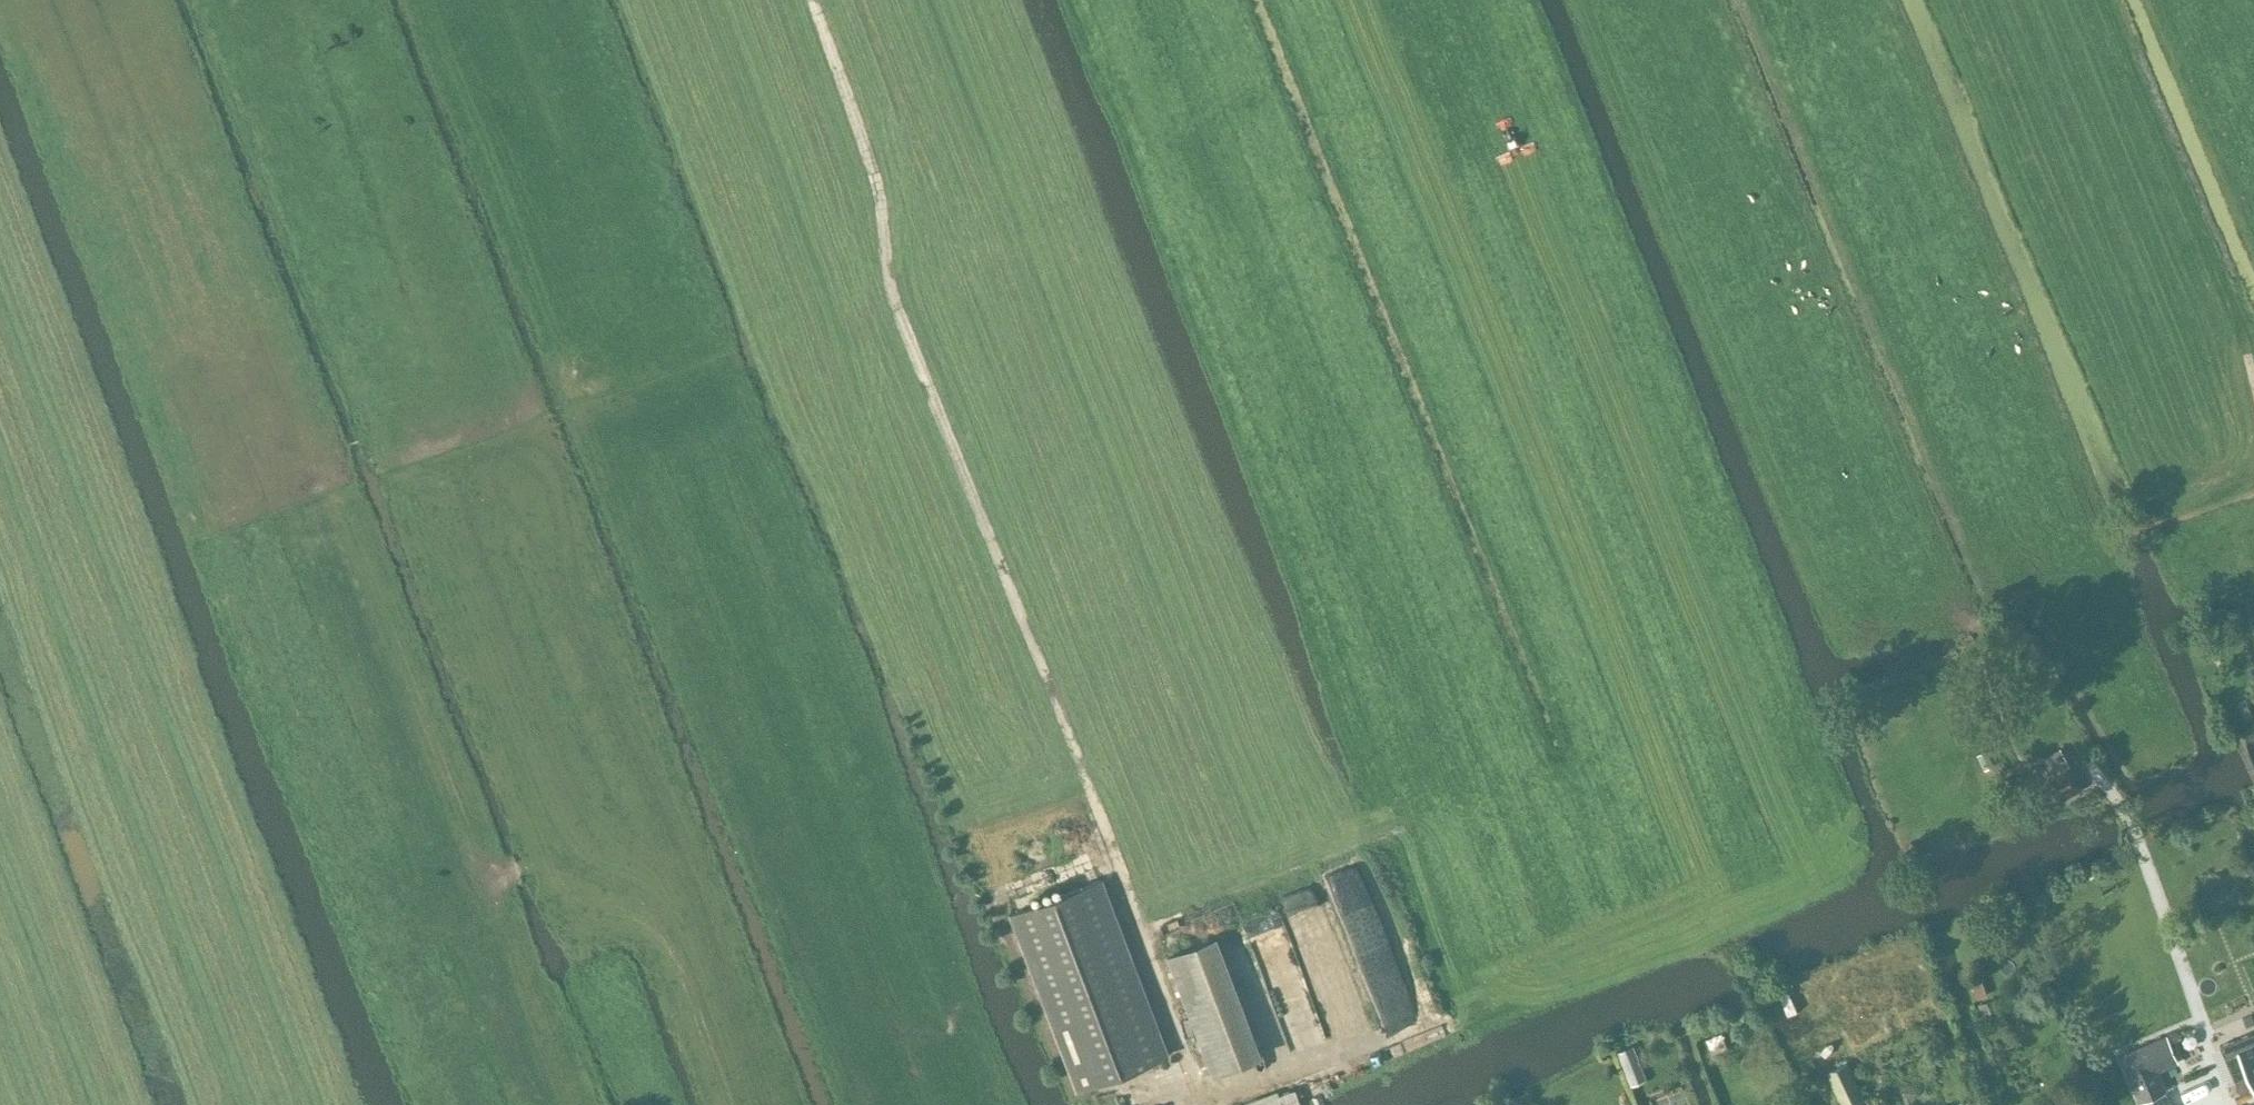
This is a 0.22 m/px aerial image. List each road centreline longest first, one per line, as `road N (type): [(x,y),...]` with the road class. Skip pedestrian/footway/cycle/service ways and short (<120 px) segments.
road 1 (track): [(1107,855),(886,291),(859,120),(811,0)]
road 2 (track): [(2236,1104),(2136,840),(2116,797),(2086,776),(2063,729)]
road 3 (track): [(134,1104),(0,745)]

